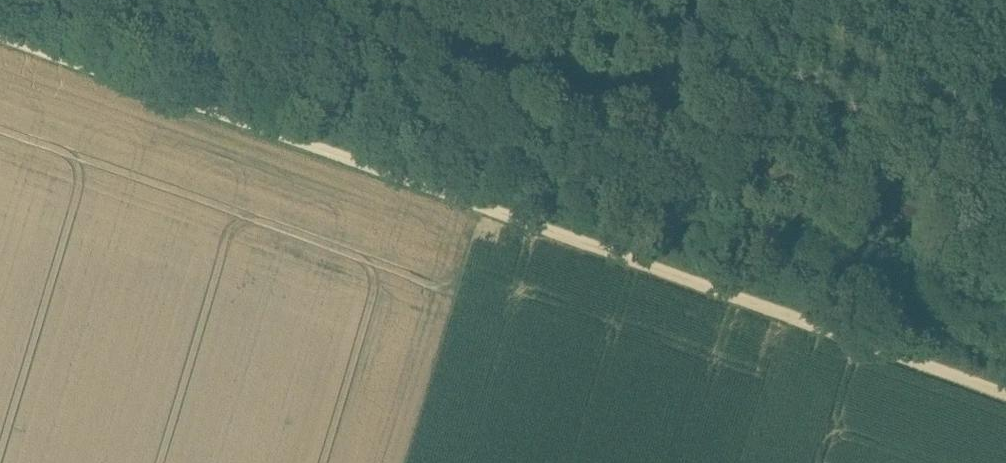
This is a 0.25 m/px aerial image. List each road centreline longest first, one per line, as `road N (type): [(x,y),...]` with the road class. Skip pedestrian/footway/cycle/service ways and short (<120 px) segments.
road 1 (track): [(0,24),(1005,392)]
road 2 (track): [(1005,237),(339,0)]

